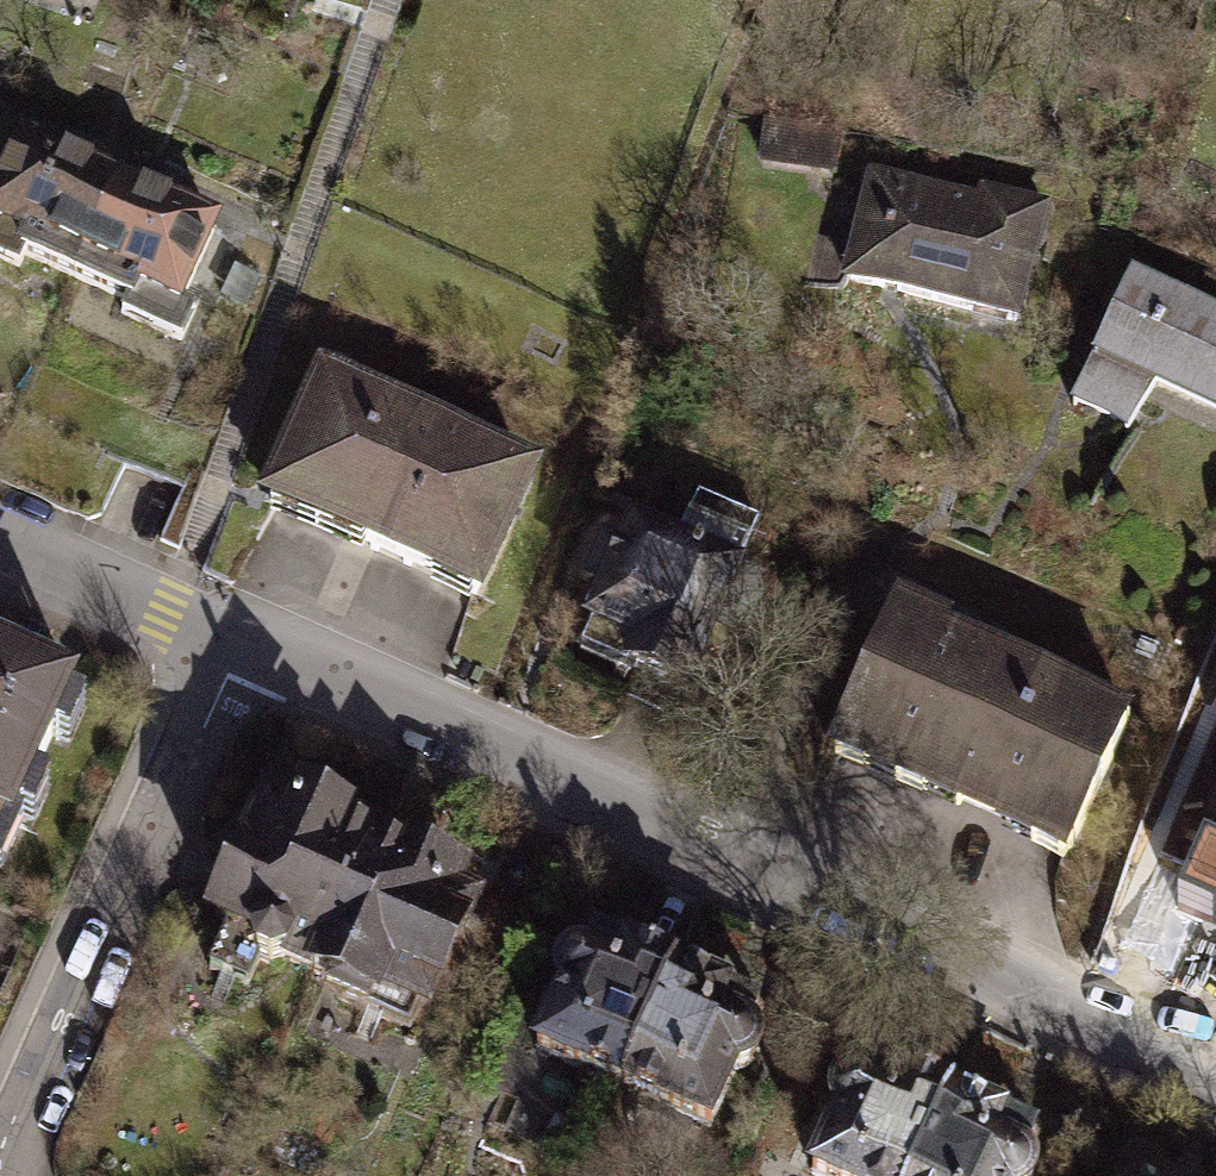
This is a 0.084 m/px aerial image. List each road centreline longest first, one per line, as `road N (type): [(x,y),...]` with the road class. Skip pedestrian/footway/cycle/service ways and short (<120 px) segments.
road 1 (residential): [(243,641),(1215,1076)]
road 2 (residential): [(6,1175),(243,641)]
road 3 (residential): [(0,534),(243,641)]

